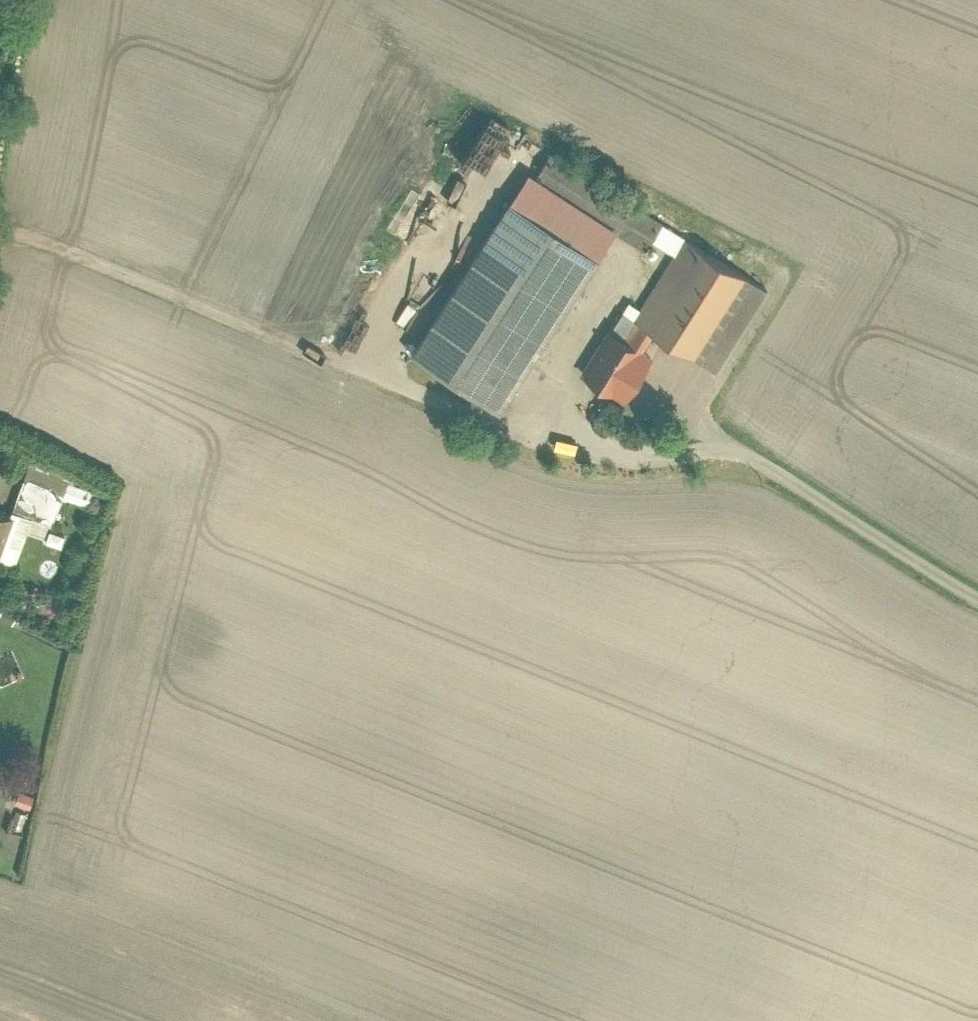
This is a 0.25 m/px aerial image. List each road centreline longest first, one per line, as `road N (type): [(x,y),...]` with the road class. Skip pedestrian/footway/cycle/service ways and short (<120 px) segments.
road 1 (track): [(327,352),(0,215)]

